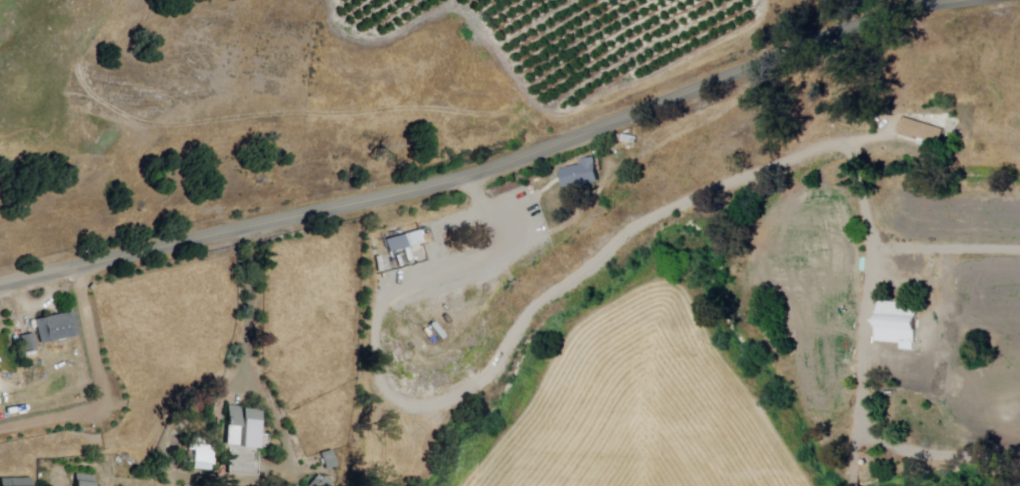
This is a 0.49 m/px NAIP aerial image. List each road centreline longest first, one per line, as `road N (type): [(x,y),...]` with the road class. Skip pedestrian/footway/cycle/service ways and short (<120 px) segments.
road 1 (secondary): [(0,287),(465,180),(819,37),(963,0)]

